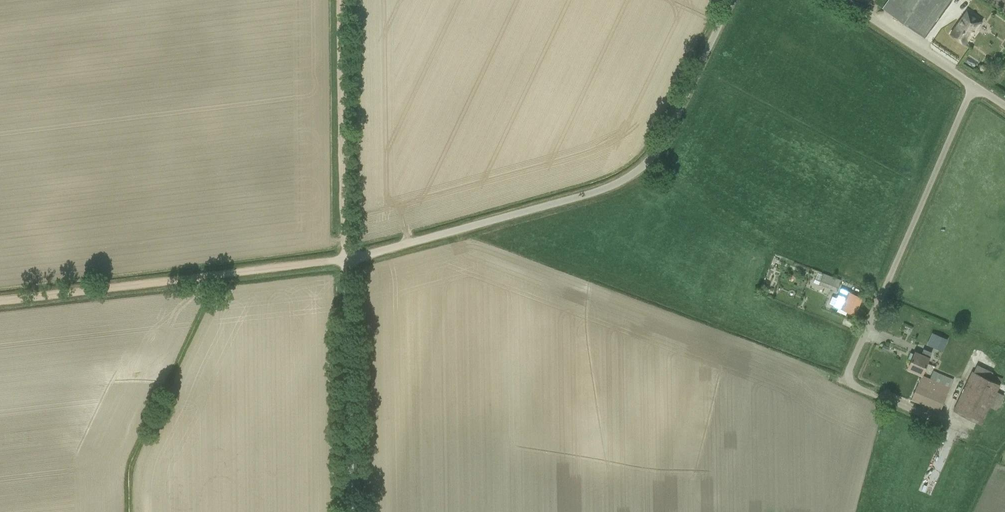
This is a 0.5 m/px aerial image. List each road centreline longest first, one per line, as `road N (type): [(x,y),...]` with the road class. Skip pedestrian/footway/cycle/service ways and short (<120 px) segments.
road 1 (unclassified): [(351,511),(348,258),(609,187),(641,169),(665,138),(731,0)]
road 2 (unclassified): [(964,430),(846,378),(973,85)]
road 3 (track): [(0,301),(348,258)]
road 4 (track): [(341,0),(348,258)]
road 5 (unclassified): [(843,0),(973,85)]

